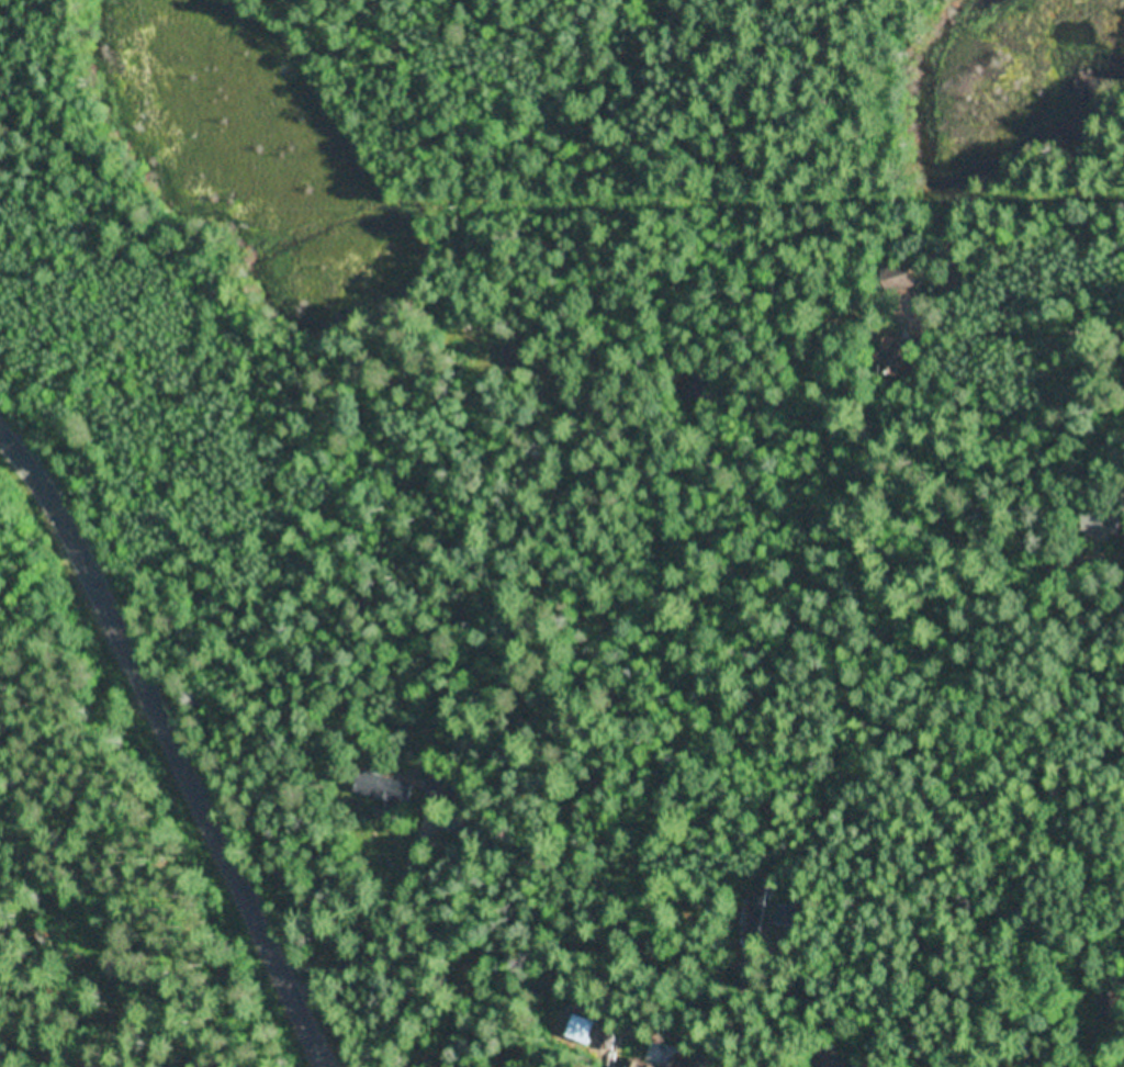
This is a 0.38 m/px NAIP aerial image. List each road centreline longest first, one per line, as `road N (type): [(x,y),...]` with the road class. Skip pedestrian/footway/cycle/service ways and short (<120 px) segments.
road 1 (residential): [(327,1066),(42,490),(0,433)]

